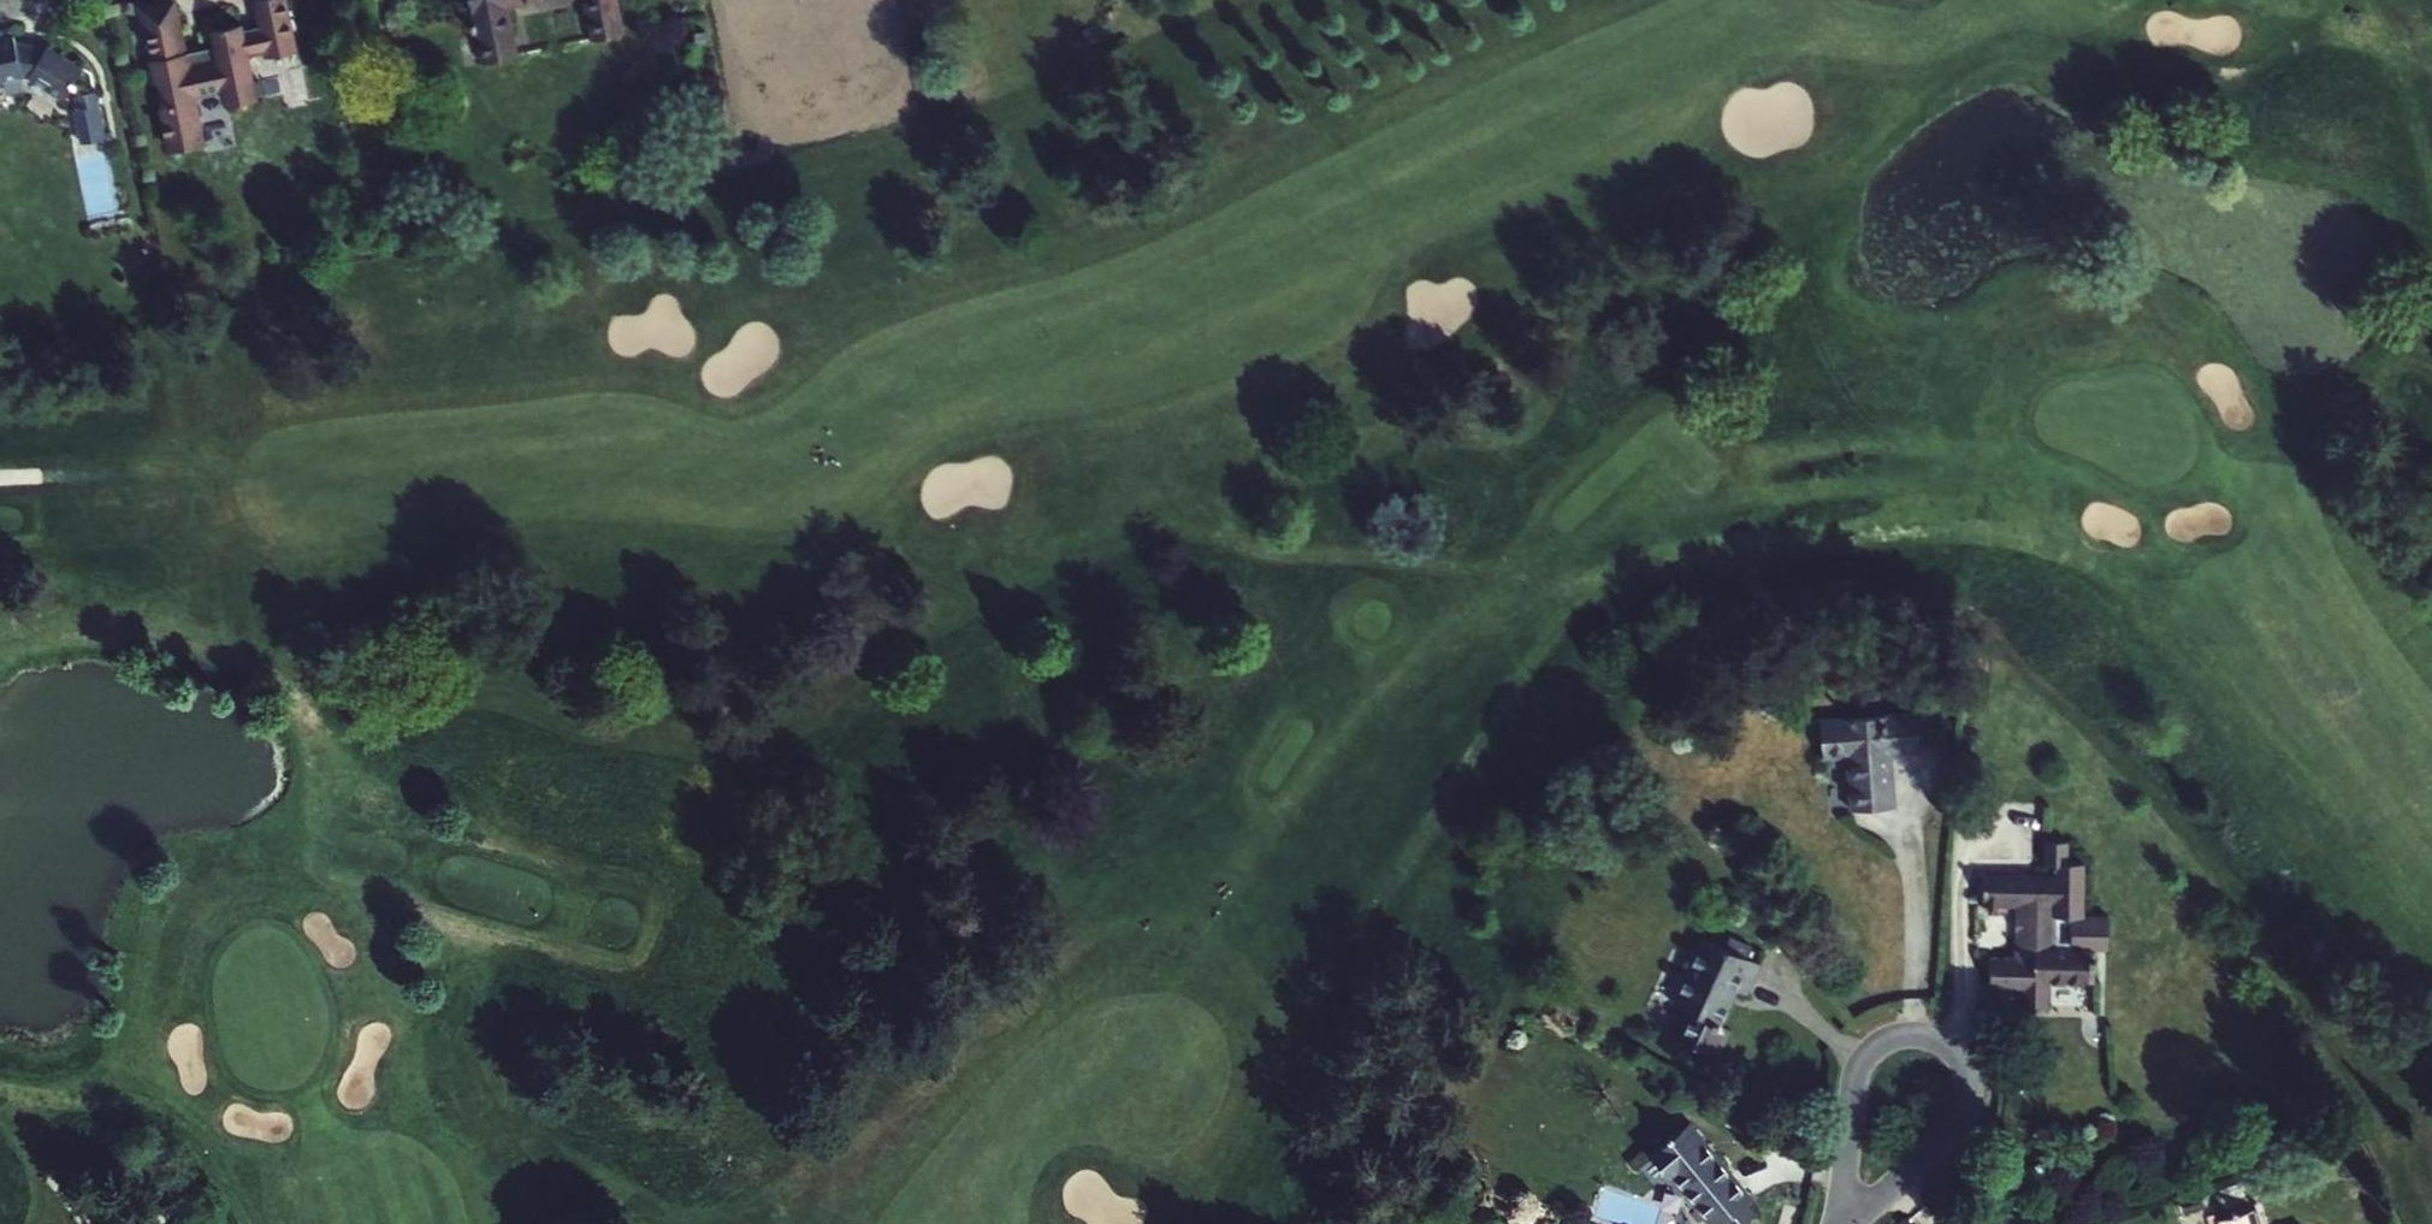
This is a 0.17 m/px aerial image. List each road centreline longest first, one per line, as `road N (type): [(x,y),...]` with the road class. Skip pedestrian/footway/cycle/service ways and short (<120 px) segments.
road 1 (residential): [(1848,1223),(1945,1144),(1969,1083),(1950,1046),(1904,1033),(1865,1051),(1851,1087)]
road 2 (residential): [(1851,1087),(1836,1223)]

